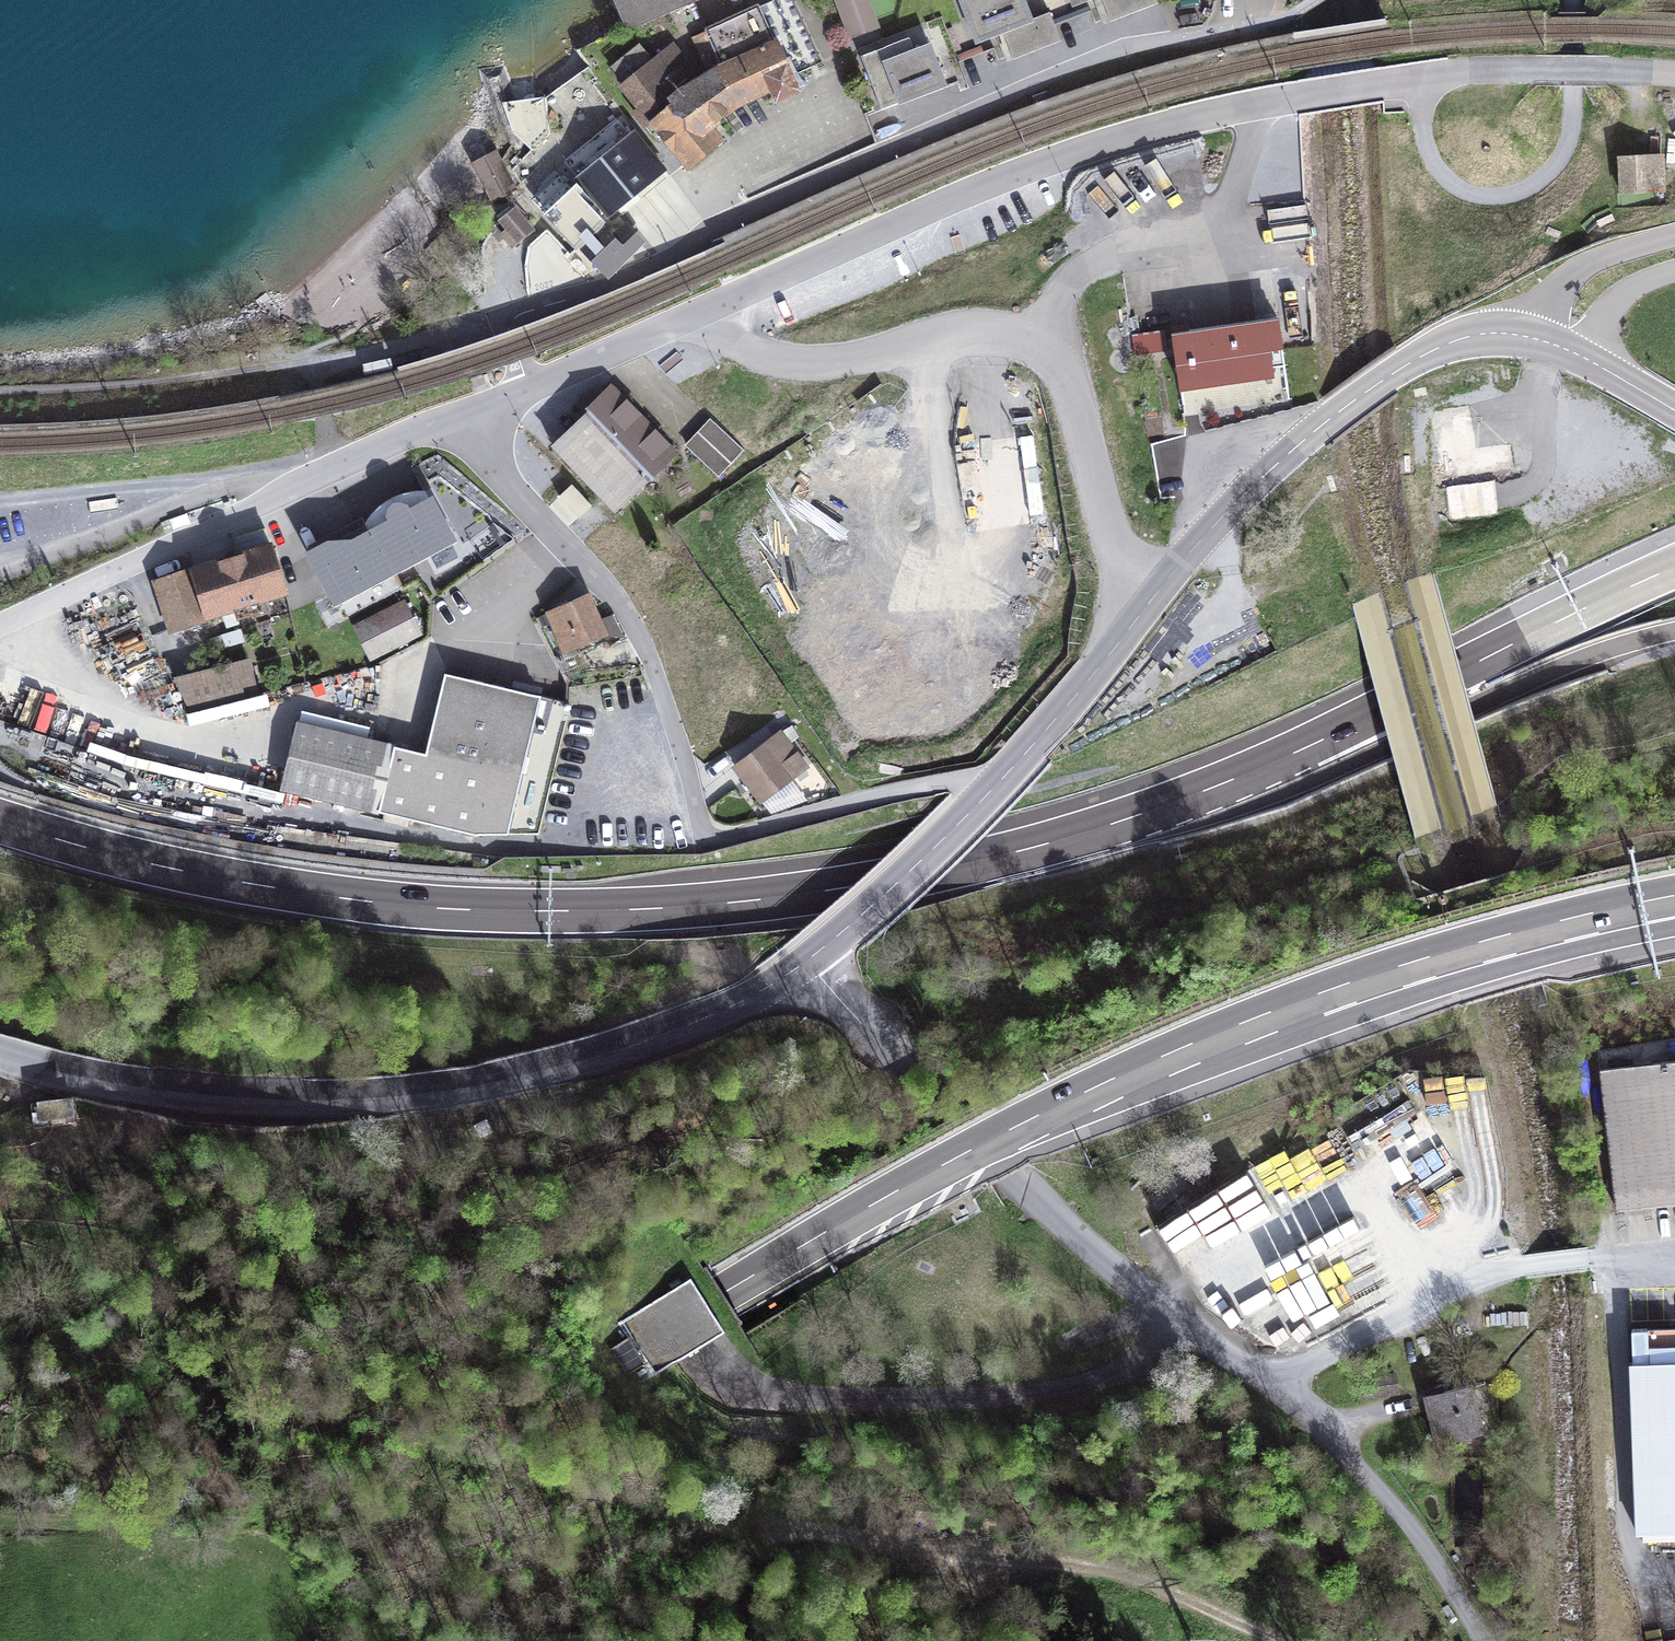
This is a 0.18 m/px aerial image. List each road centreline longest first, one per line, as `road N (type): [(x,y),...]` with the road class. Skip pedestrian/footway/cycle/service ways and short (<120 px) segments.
road 1 (motorway): [(1674,566),(1381,711),(1175,800),(1003,852),(782,895),(577,909),(381,901),(177,868),(0,819)]
road 2 (motorway): [(190,1640),(725,1294),(965,1155),(1179,1050),(1314,997),(1544,926)]
road 3 (residential): [(1674,75),(1489,71),(1196,117),(1027,168),(530,385)]
road 4 (residential): [(1299,10),(1125,48),(1012,92),(894,153),(719,225),(671,260),(506,319),(530,385)]
road 5 (primary): [(807,962),(672,1031),(465,1086),(380,1098),(181,1096),(0,1053)]
road 6 (residential): [(432,429),(565,549),(630,622),(661,679),(704,836),(726,839),(944,781),(998,784)]
road 7 (primary): [(998,784),(1267,473),(1426,354),(1481,338),(1521,338)]
road 8 (residential): [(1266,1386),(1090,1249),(1009,1174),(807,962)]
road 9 (track): [(758,1515),(945,1560),(1123,1572),(1276,1640)]
road 10 (residential): [(432,429),(0,625)]
road 11 (residential): [(1674,1250),(1526,1266),(1472,1281),(1266,1386)]
road 12 (residential): [(1481,1640),(1414,1531),(1329,1434),(1266,1386)]
road 13 (primary): [(978,805),(807,962)]
road 14 (secondary): [(1674,237),(1588,262),(1532,314),(1521,338)]
road 15 (motorway): [(1544,926),(1674,897)]
road 16 (motorway): [(1544,926),(1674,913)]
road 17 (residential): [(1579,354),(1617,303),(1674,273)]

